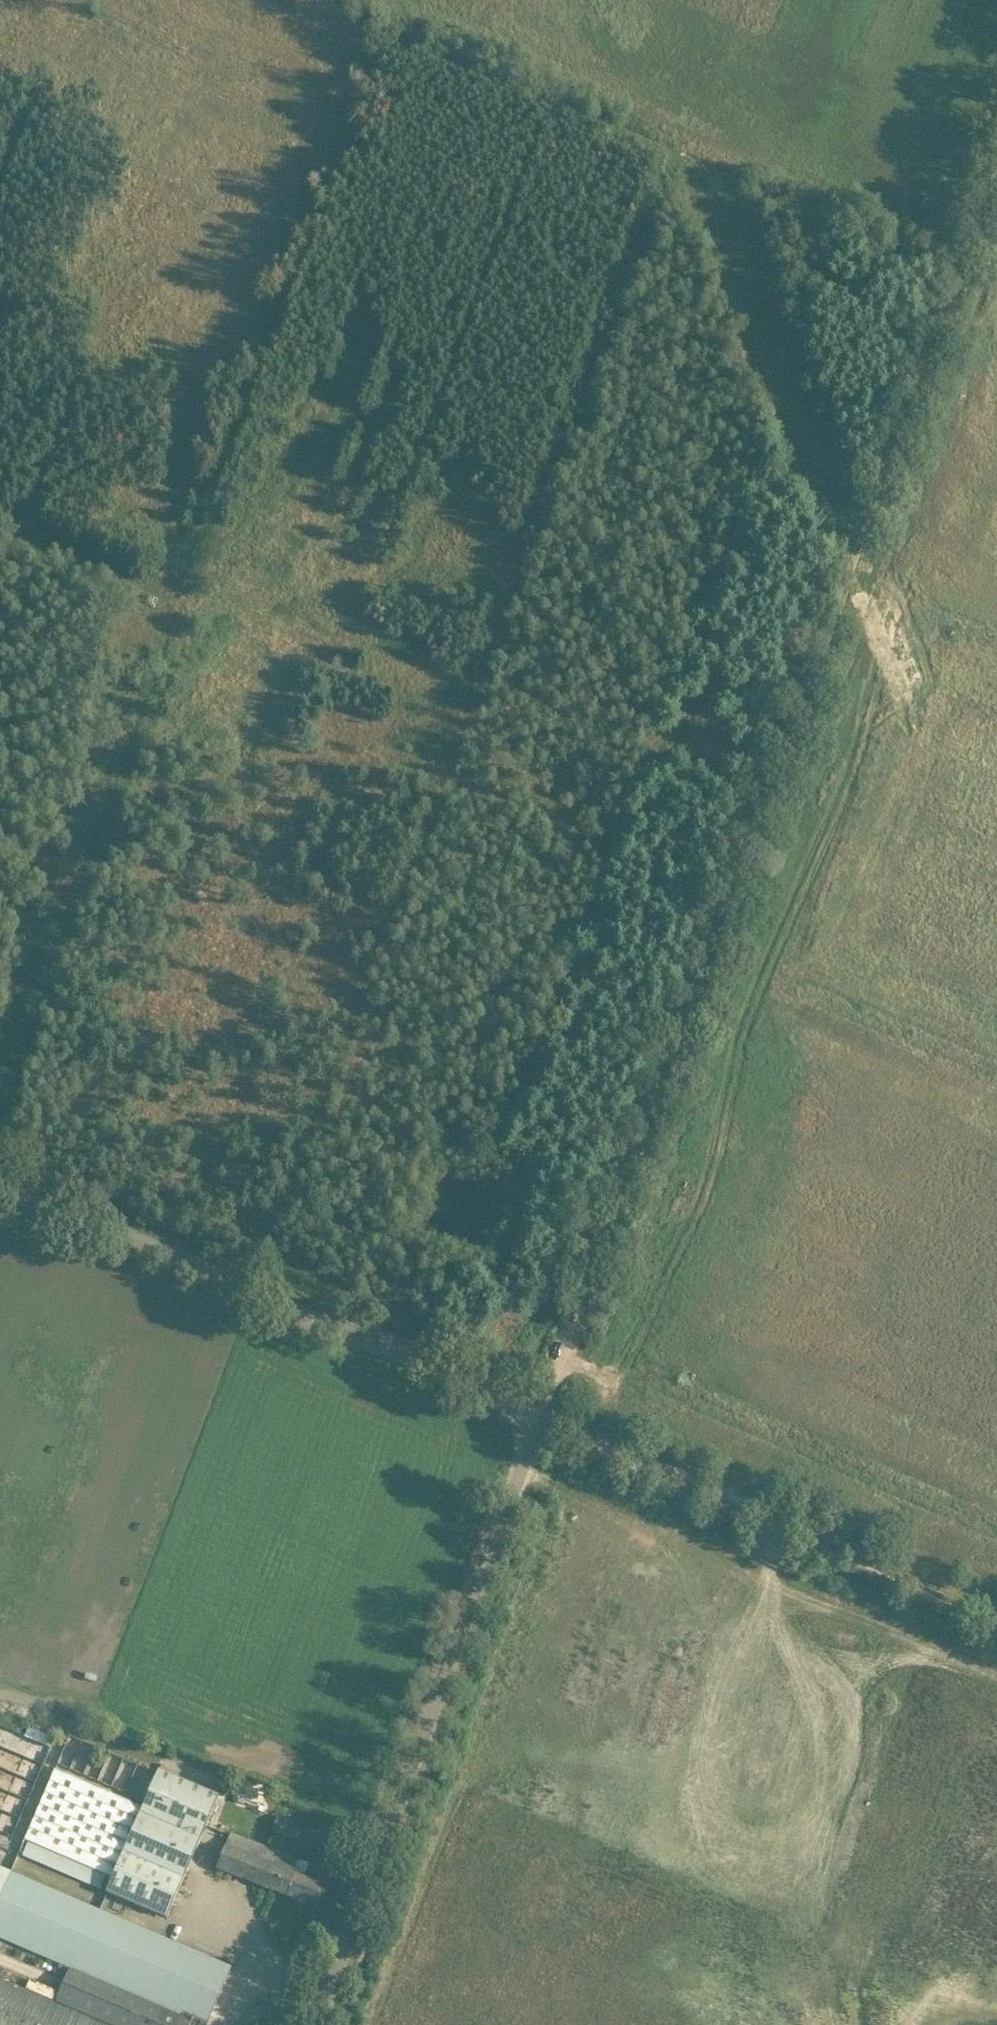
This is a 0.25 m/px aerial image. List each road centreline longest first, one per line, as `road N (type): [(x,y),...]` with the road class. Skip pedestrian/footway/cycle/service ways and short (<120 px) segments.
road 1 (unclassified): [(307,2024),(529,1406),(0,1173)]
road 2 (track): [(529,1406),(996,1610)]

